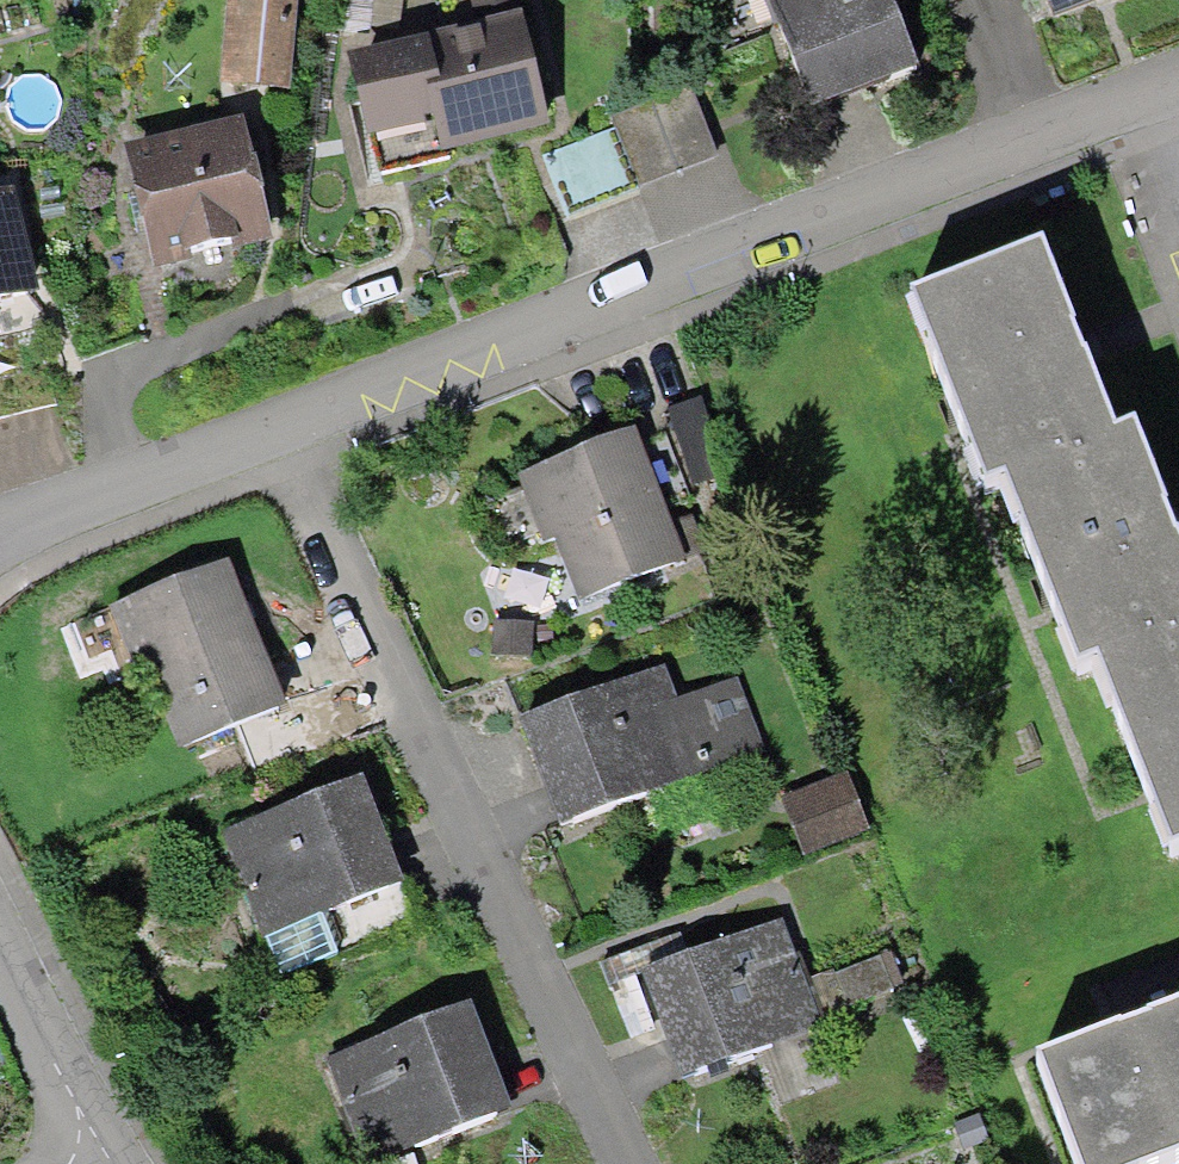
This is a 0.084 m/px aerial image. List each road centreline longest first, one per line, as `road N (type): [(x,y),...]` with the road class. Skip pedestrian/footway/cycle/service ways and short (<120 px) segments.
road 1 (residential): [(279,436),(878,195),(1178,85)]
road 2 (residential): [(279,436),(600,1163)]
road 3 (residential): [(0,542),(279,436)]
road 4 (residential): [(103,1153),(0,939)]

